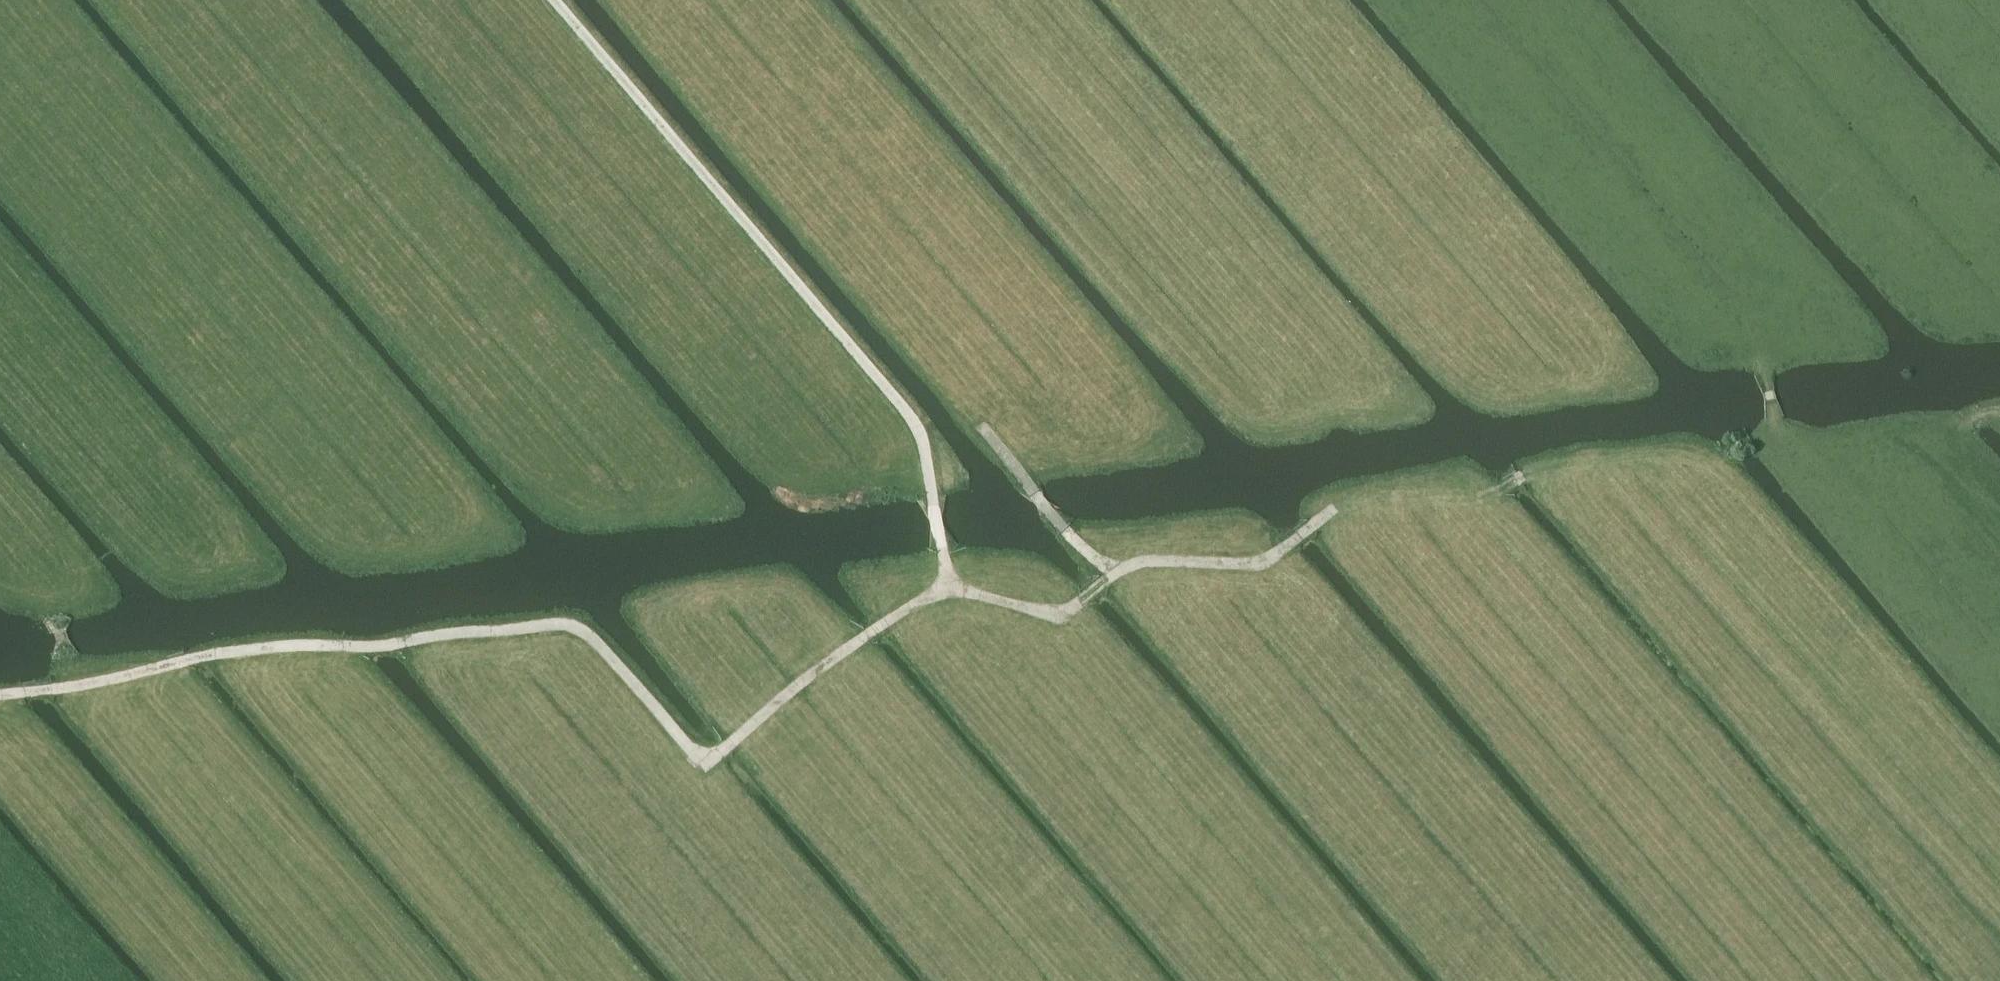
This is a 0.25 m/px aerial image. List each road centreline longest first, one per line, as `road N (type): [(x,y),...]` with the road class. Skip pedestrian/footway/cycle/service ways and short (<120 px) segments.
road 1 (track): [(0,697),(75,689),(218,654),(377,648),(562,625),(589,634),(705,765),(842,653),(949,585),(1058,617),(1146,561),(1265,563),(1336,508),(1498,492),(1526,472),(1713,455),(1781,433),(1823,437),(1999,416)]
road 2 (track): [(552,0),(920,428),(932,493)]
road 3 (track): [(1114,575),(1061,531),(984,428)]

